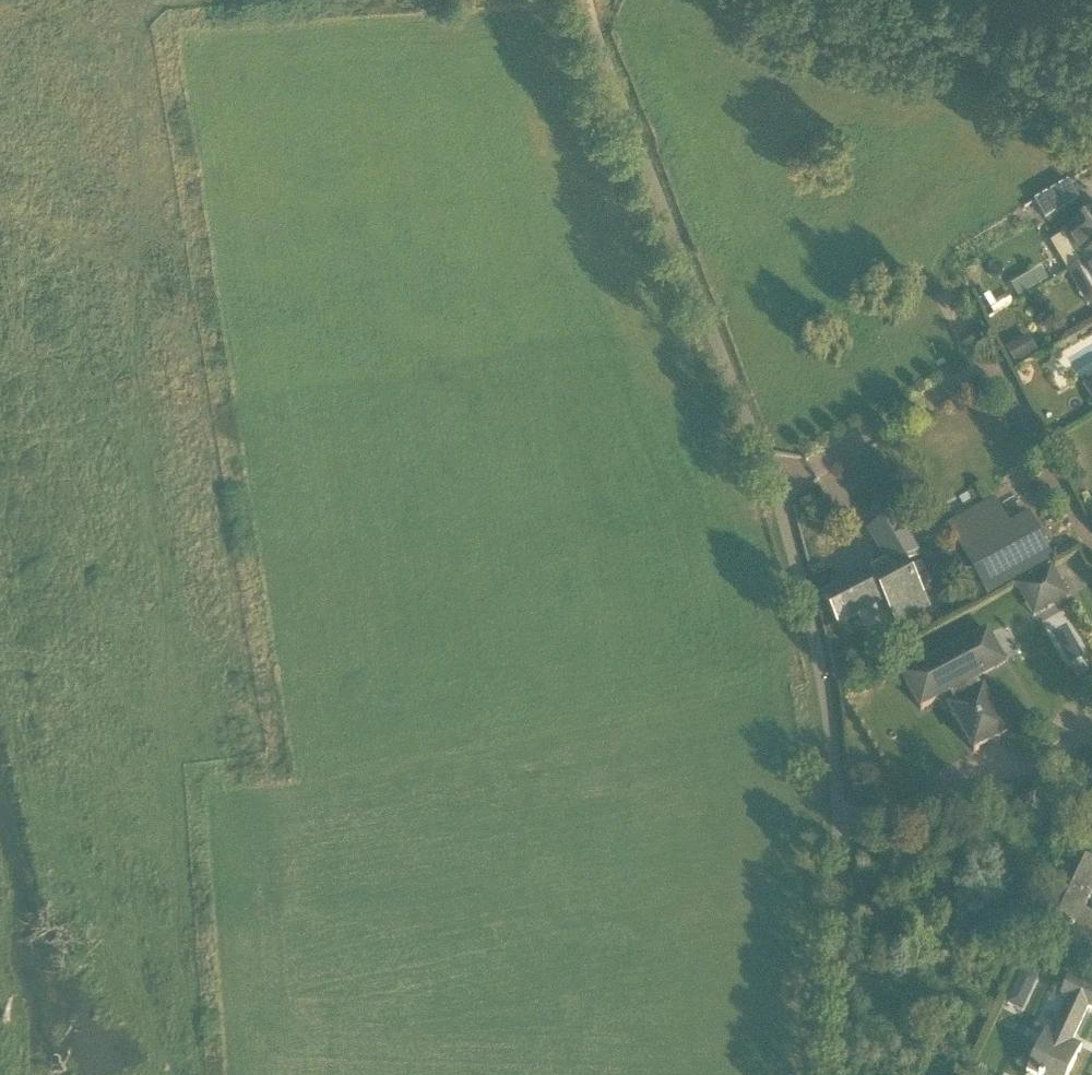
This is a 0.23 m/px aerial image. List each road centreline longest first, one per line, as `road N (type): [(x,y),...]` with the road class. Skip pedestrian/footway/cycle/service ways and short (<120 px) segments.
road 1 (unclassified): [(584,0),(773,485),(803,589),(833,753),(840,873),(834,1074)]
road 2 (residential): [(1023,78),(942,36),(823,0)]

